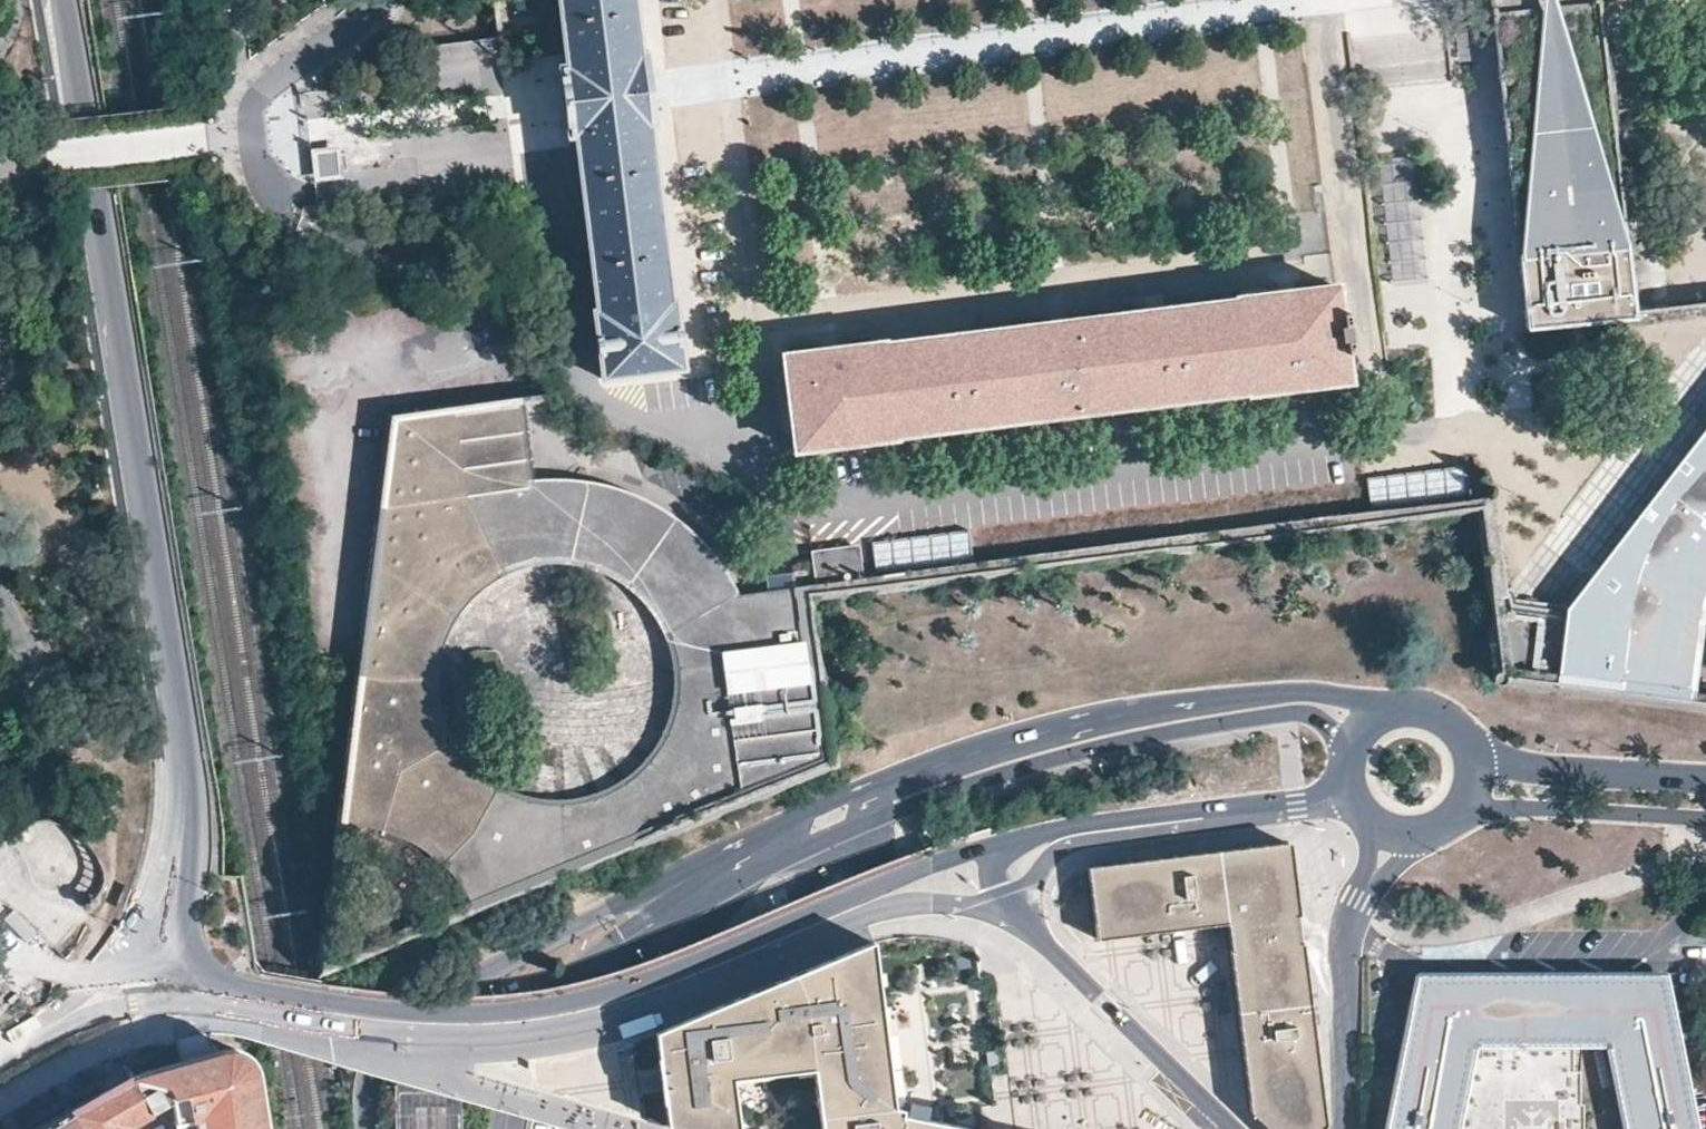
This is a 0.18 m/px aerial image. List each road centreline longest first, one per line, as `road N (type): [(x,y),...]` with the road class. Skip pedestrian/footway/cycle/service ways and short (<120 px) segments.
road 1 (tertiary): [(258,990),(218,978),(191,944),(197,824),(191,751),(69,0)]
road 2 (tertiary): [(1007,842),(737,951),(624,991),(550,1008),(394,1011),(258,990)]
road 3 (tertiary): [(1394,705),(1316,691),(1078,716),(926,762),(798,813),(762,847)]
road 4 (tertiary): [(762,847),(798,852),(873,819),(1162,732),(1303,710),(1350,745)]
road 5 (residential): [(378,0),(264,93),(250,122),(259,161),(286,218),(469,283)]
road 6 (tertiary): [(674,886),(412,1018),(387,1038),(361,1081),(364,1128)]
road 7 (tertiary): [(1007,842),(992,871),(1002,895),(1233,1128)]
road 8 (tertiary): [(1347,778),(1298,801),(1007,842)]
road 9 (unclassified): [(507,1128),(545,1011),(674,886)]
road 10 (tertiary): [(1458,811),(1705,816)]
road 11 (tertiary): [(1705,780),(1541,769),(1474,752)]
road 12 (residential): [(258,990),(164,984),(106,992)]
road 13 (tertiary): [(1347,778),(1364,812),(1400,831),(1422,831),(1458,811)]

